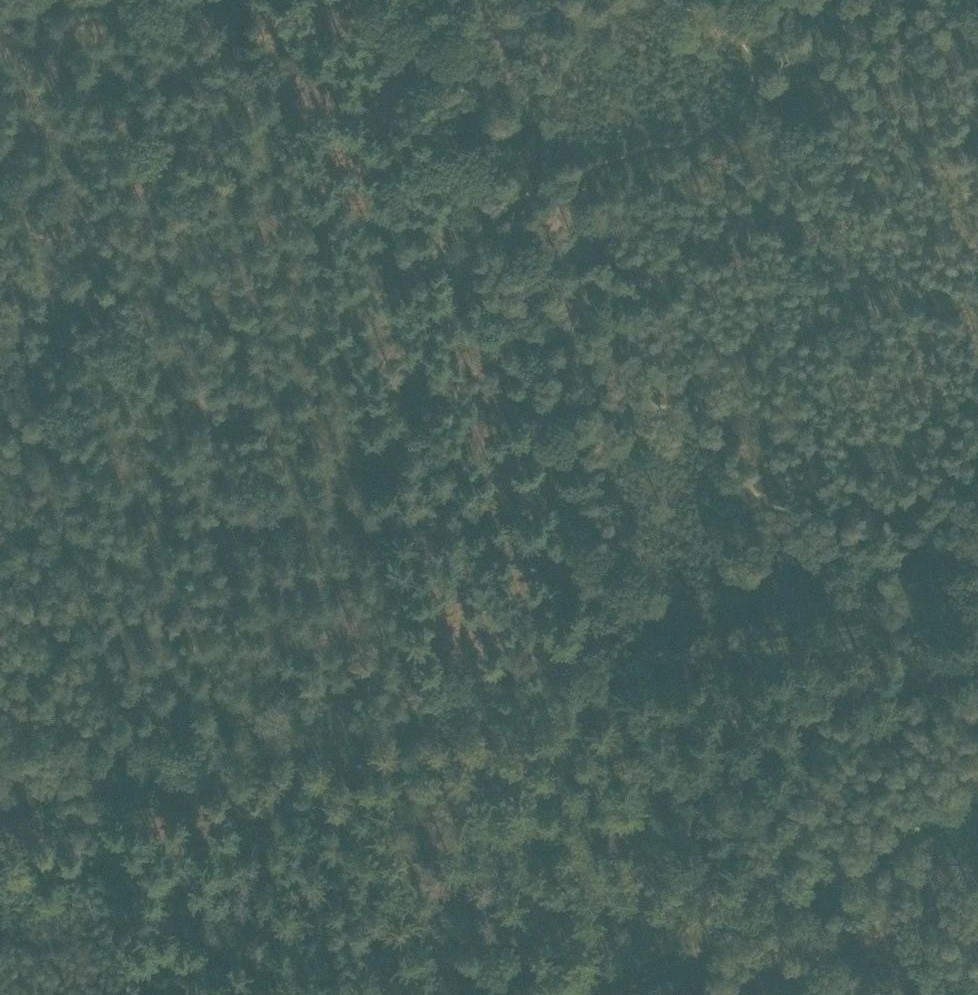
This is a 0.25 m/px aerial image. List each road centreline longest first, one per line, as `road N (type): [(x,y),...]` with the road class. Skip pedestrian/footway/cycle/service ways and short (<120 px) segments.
road 1 (track): [(417,0),(678,943)]

